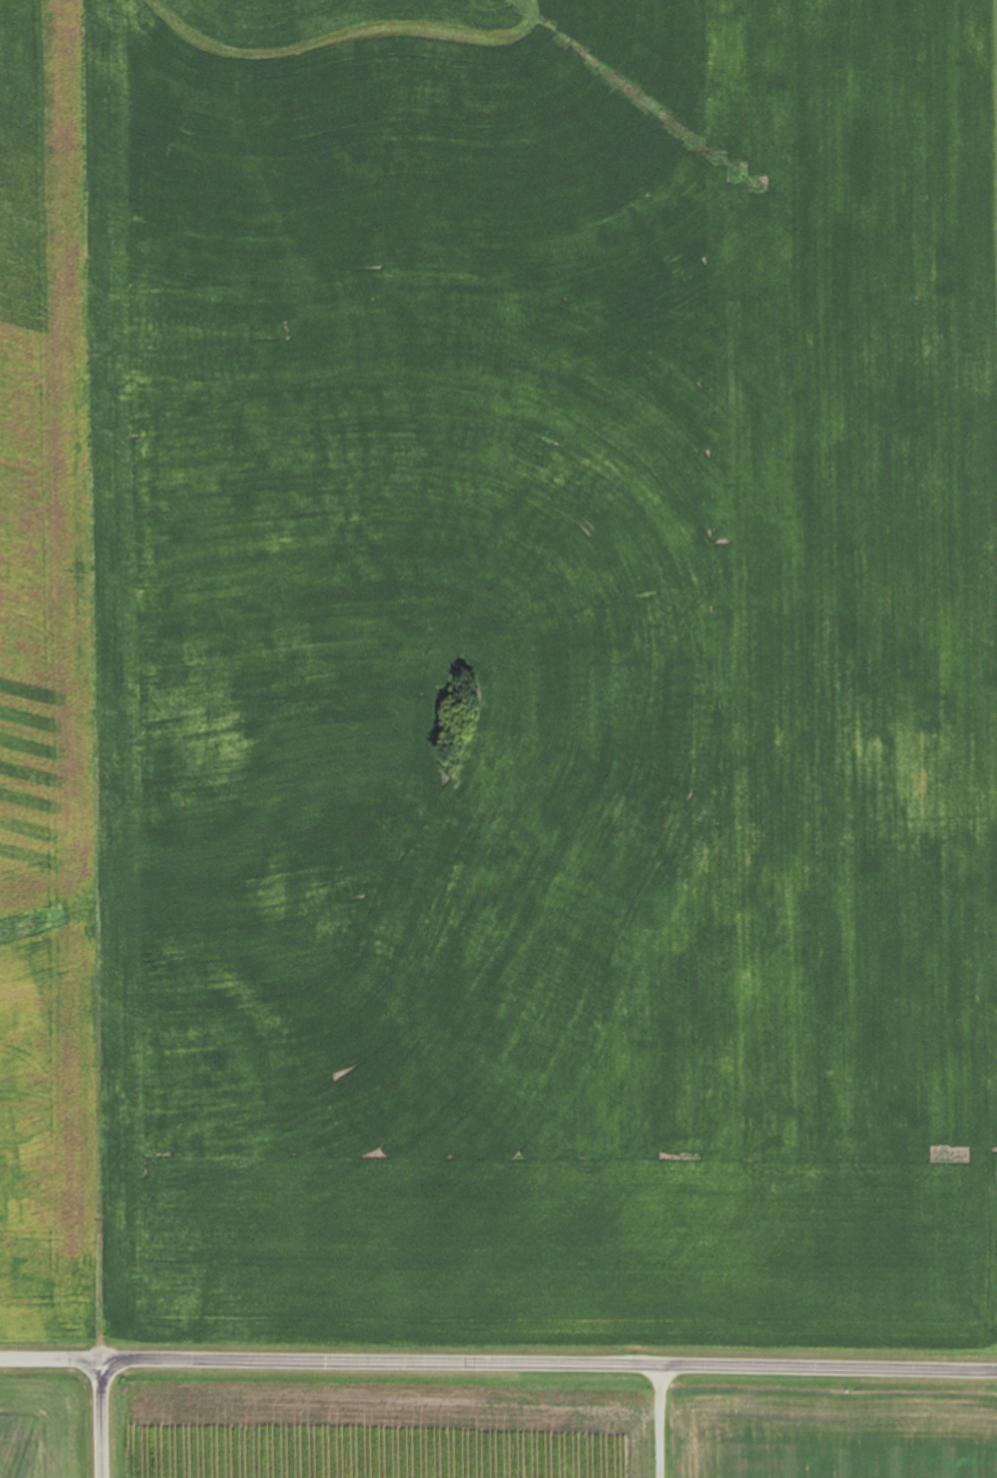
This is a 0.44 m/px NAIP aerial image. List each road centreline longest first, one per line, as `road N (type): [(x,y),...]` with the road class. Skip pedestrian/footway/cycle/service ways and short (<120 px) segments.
road 1 (residential): [(0,1364),(996,1376)]

